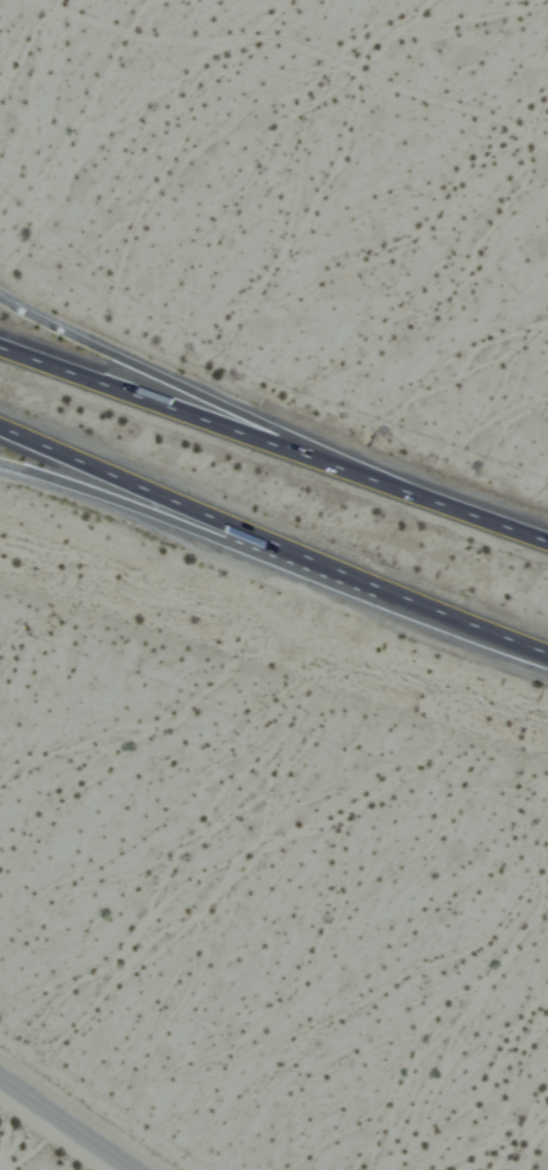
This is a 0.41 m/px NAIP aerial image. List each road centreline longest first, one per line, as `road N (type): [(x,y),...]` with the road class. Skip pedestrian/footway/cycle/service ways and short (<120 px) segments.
road 1 (motorway): [(547,534),(0,339)]
road 2 (motorway): [(341,461),(0,294)]
road 3 (motorway): [(0,423),(344,571)]
road 4 (motorway): [(0,460),(344,571)]
road 5 (motorway): [(344,571),(547,643)]
road 6 (tertiary): [(141,1169),(0,1072)]

